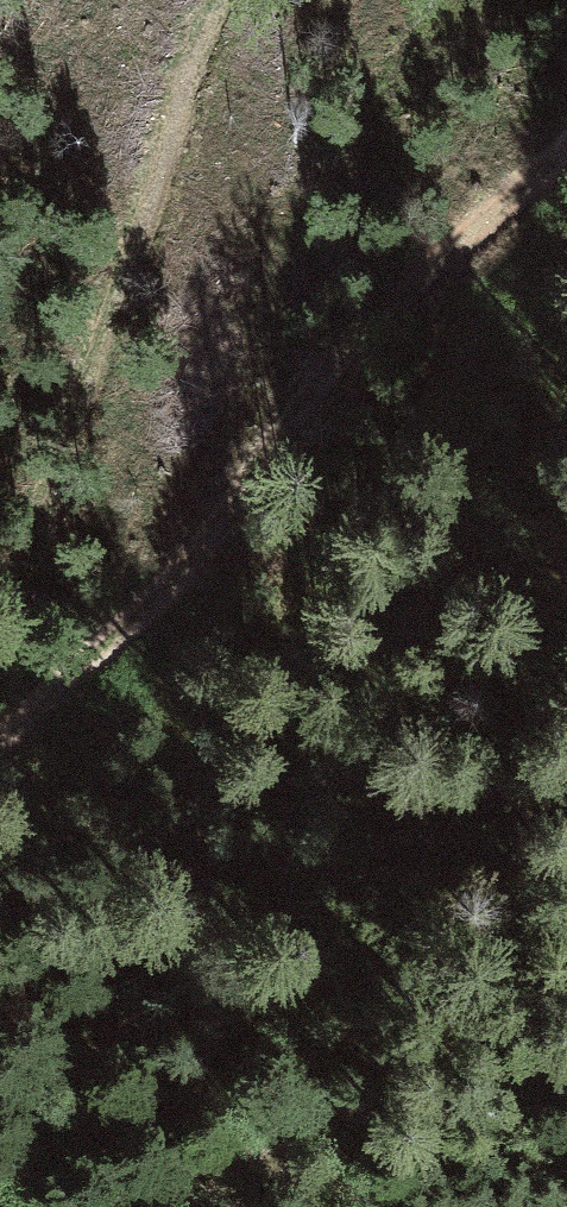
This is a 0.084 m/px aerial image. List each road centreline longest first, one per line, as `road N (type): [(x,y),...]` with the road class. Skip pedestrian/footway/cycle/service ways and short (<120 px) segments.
road 1 (track): [(566,142),(377,316),(164,607),(0,747)]
road 2 (track): [(0,662),(211,44),(234,0)]

